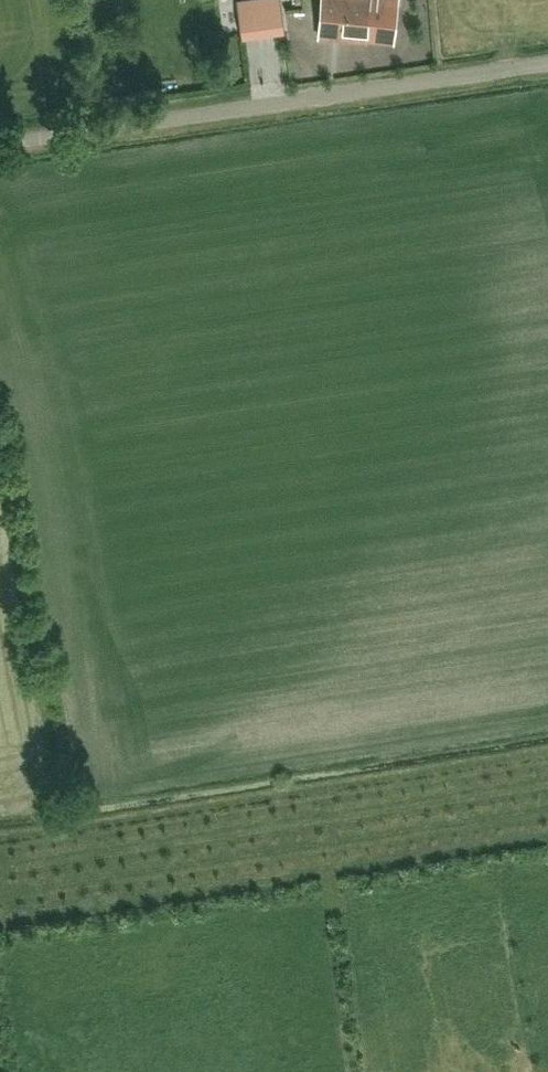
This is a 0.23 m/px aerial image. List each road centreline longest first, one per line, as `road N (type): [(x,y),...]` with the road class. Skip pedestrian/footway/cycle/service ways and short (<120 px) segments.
road 1 (unclassified): [(547,64),(0,146)]

